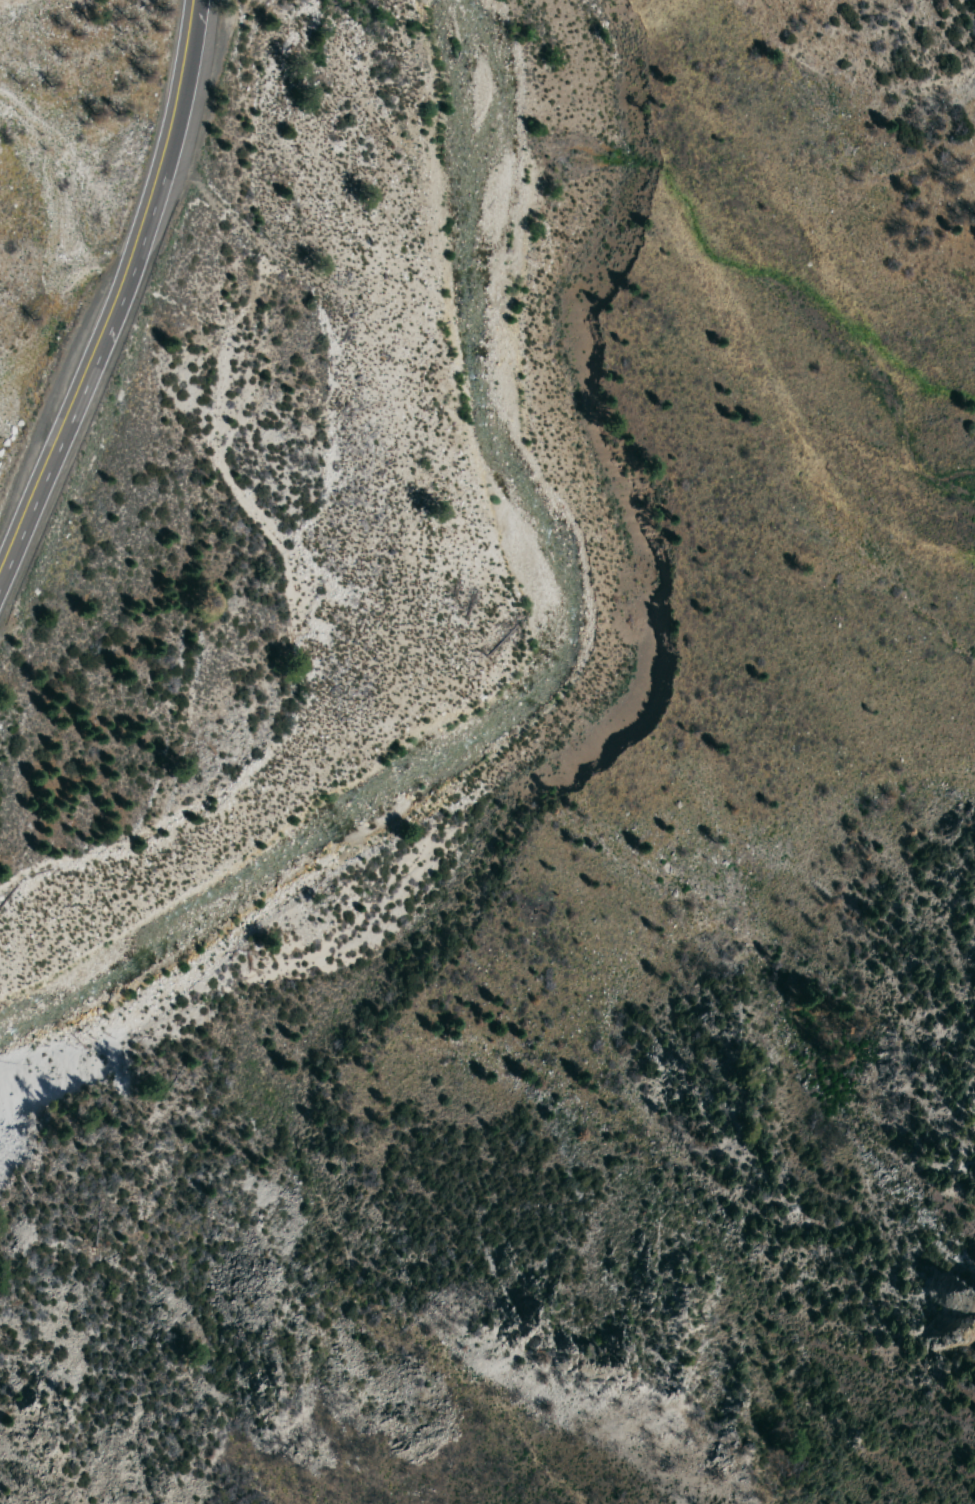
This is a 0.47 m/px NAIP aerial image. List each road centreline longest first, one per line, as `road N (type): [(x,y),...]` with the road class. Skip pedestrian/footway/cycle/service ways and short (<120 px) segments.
road 1 (trunk): [(0,556),(145,209),(190,0)]

